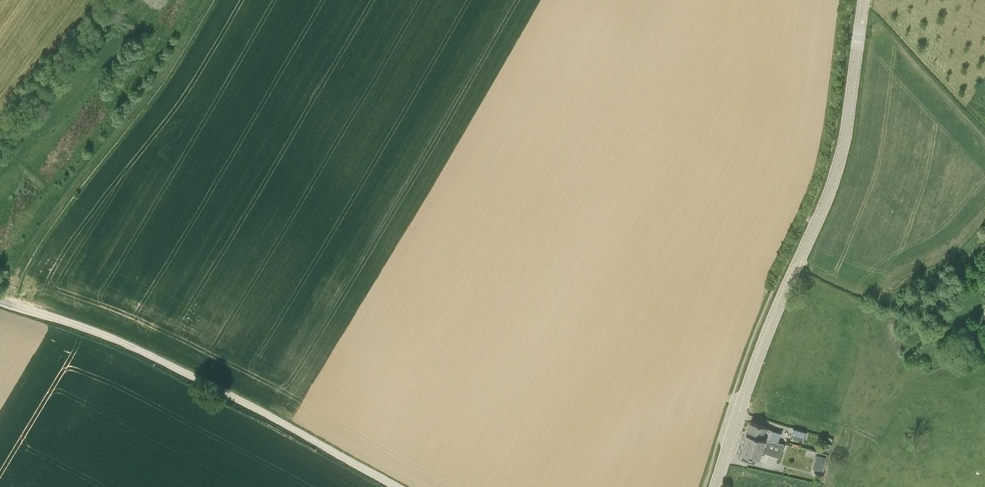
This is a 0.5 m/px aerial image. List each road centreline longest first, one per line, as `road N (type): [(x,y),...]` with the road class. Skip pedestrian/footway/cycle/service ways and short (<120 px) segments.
road 1 (tertiary): [(715,486),(759,353),(835,175),(864,0)]
road 2 (unclassified): [(397,486),(153,357),(0,301)]

